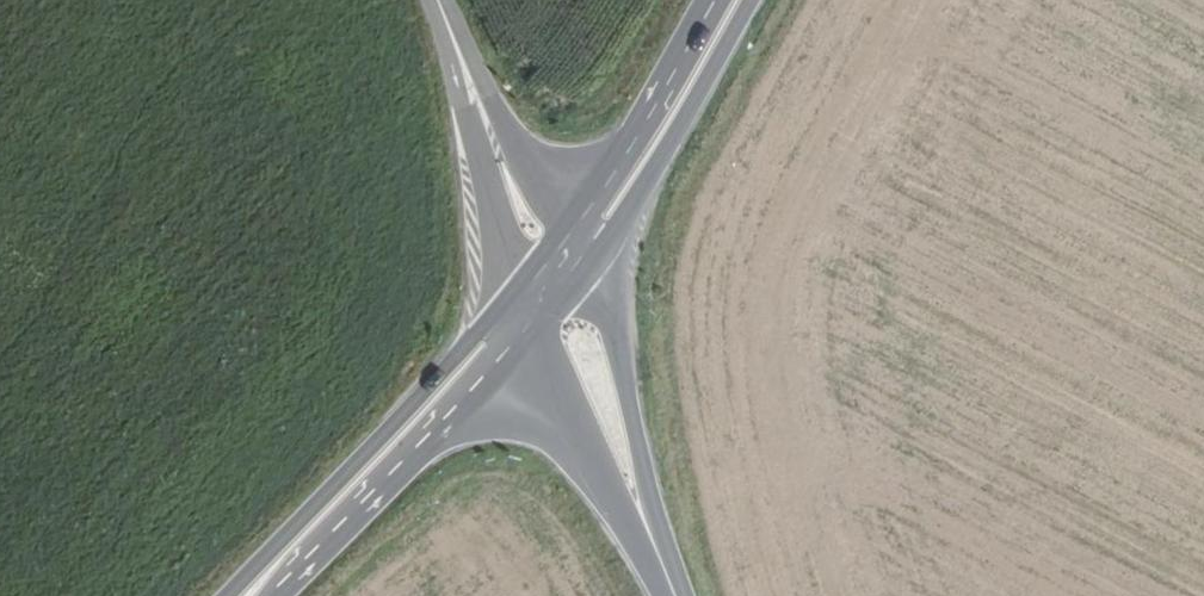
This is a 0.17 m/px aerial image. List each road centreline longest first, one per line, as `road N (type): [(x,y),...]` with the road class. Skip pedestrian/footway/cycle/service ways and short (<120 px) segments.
road 1 (primary): [(347,507),(469,429),(499,423),(533,430),(640,511)]
road 2 (primary): [(640,511),(615,325),(634,173)]
road 3 (unclassified): [(435,0),(546,295)]
road 4 (primary): [(347,507),(546,295)]
road 5 (primary): [(640,511),(546,295)]
road 6 (primary): [(634,173),(732,0)]
road 7 (primary): [(546,295),(634,173)]
road 8 (primary): [(262,595),(347,507)]

